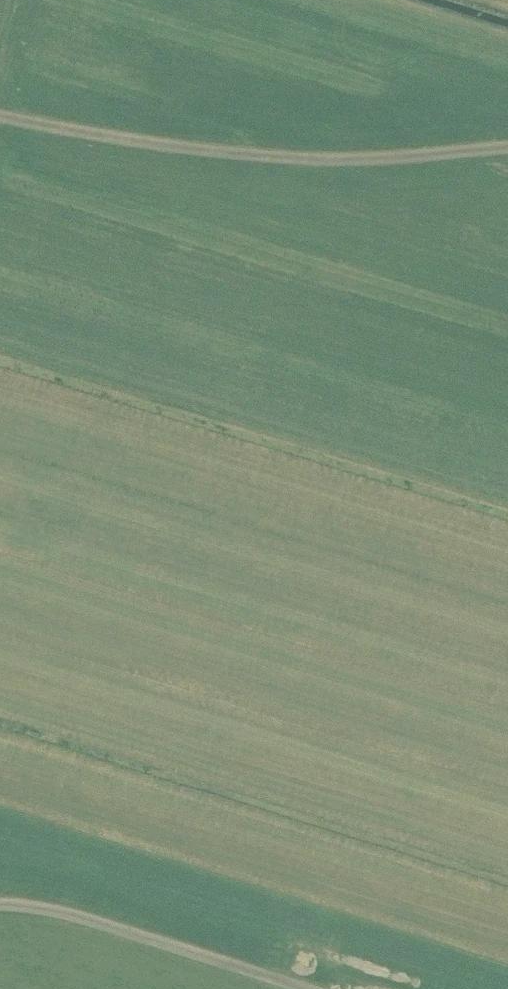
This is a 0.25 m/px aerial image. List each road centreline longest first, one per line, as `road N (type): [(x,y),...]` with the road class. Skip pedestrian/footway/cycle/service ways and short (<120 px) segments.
road 1 (track): [(507,148),(295,161),(0,119)]

